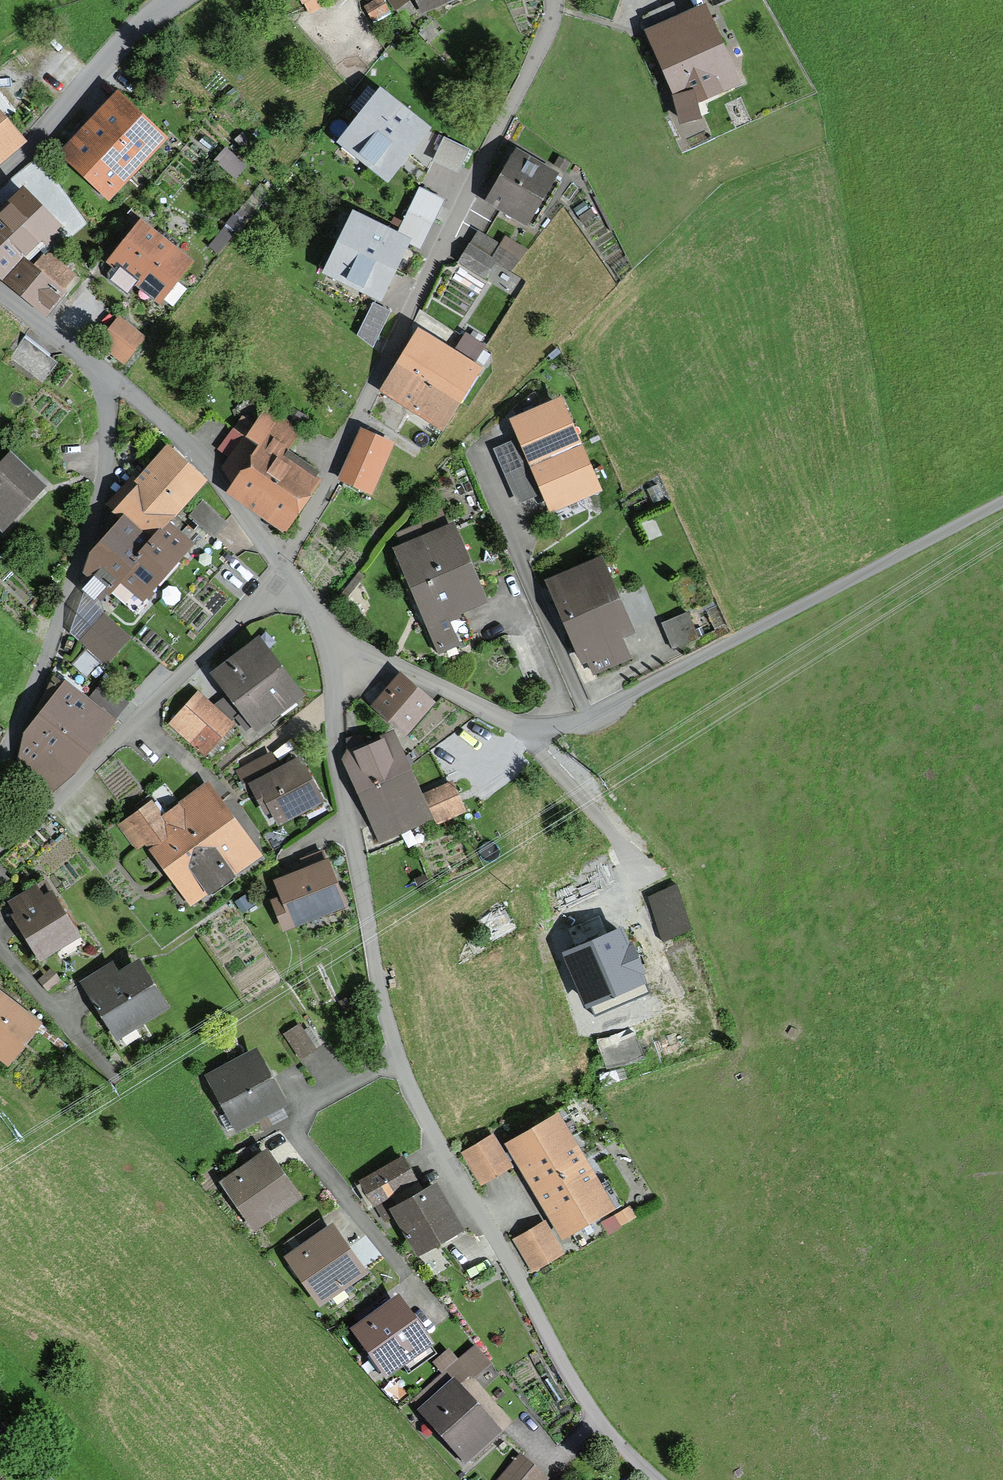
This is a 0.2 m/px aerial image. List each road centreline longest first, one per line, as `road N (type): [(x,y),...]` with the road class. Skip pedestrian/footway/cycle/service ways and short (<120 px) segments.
road 1 (residential): [(328,638),(336,742),(375,973),(412,1093),(578,1391),(656,1479)]
road 2 (residential): [(328,638),(507,722),(539,725),(611,704),(1002,502)]
road 3 (residential): [(280,565),(330,483),(546,33),(553,0)]
road 4 (residential): [(93,367),(106,411),(100,491),(0,774)]
road 5 (residential): [(285,572),(78,779),(0,843)]
road 6 (residential): [(93,367),(194,450),(280,565)]
road 7 (unclassified): [(175,0),(126,40),(0,174)]

